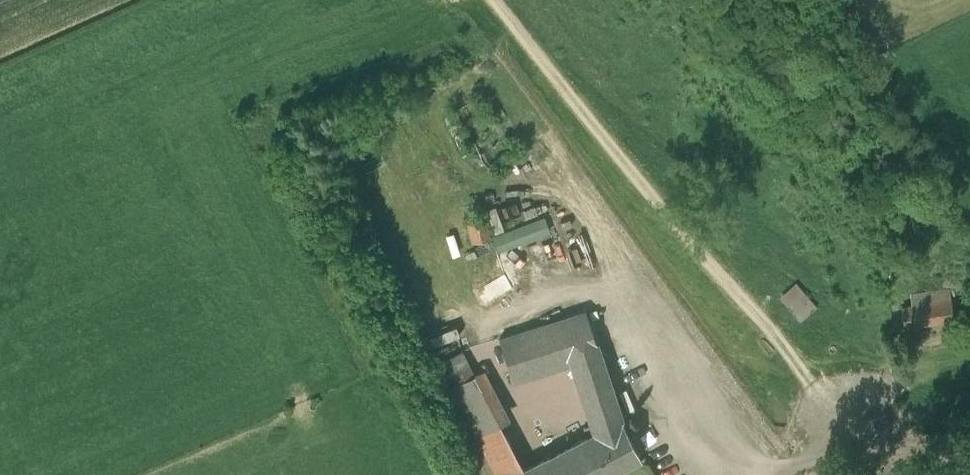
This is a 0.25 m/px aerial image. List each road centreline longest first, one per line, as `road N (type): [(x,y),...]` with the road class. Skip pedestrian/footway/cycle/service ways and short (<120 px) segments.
road 1 (track): [(494,0),(800,368)]

